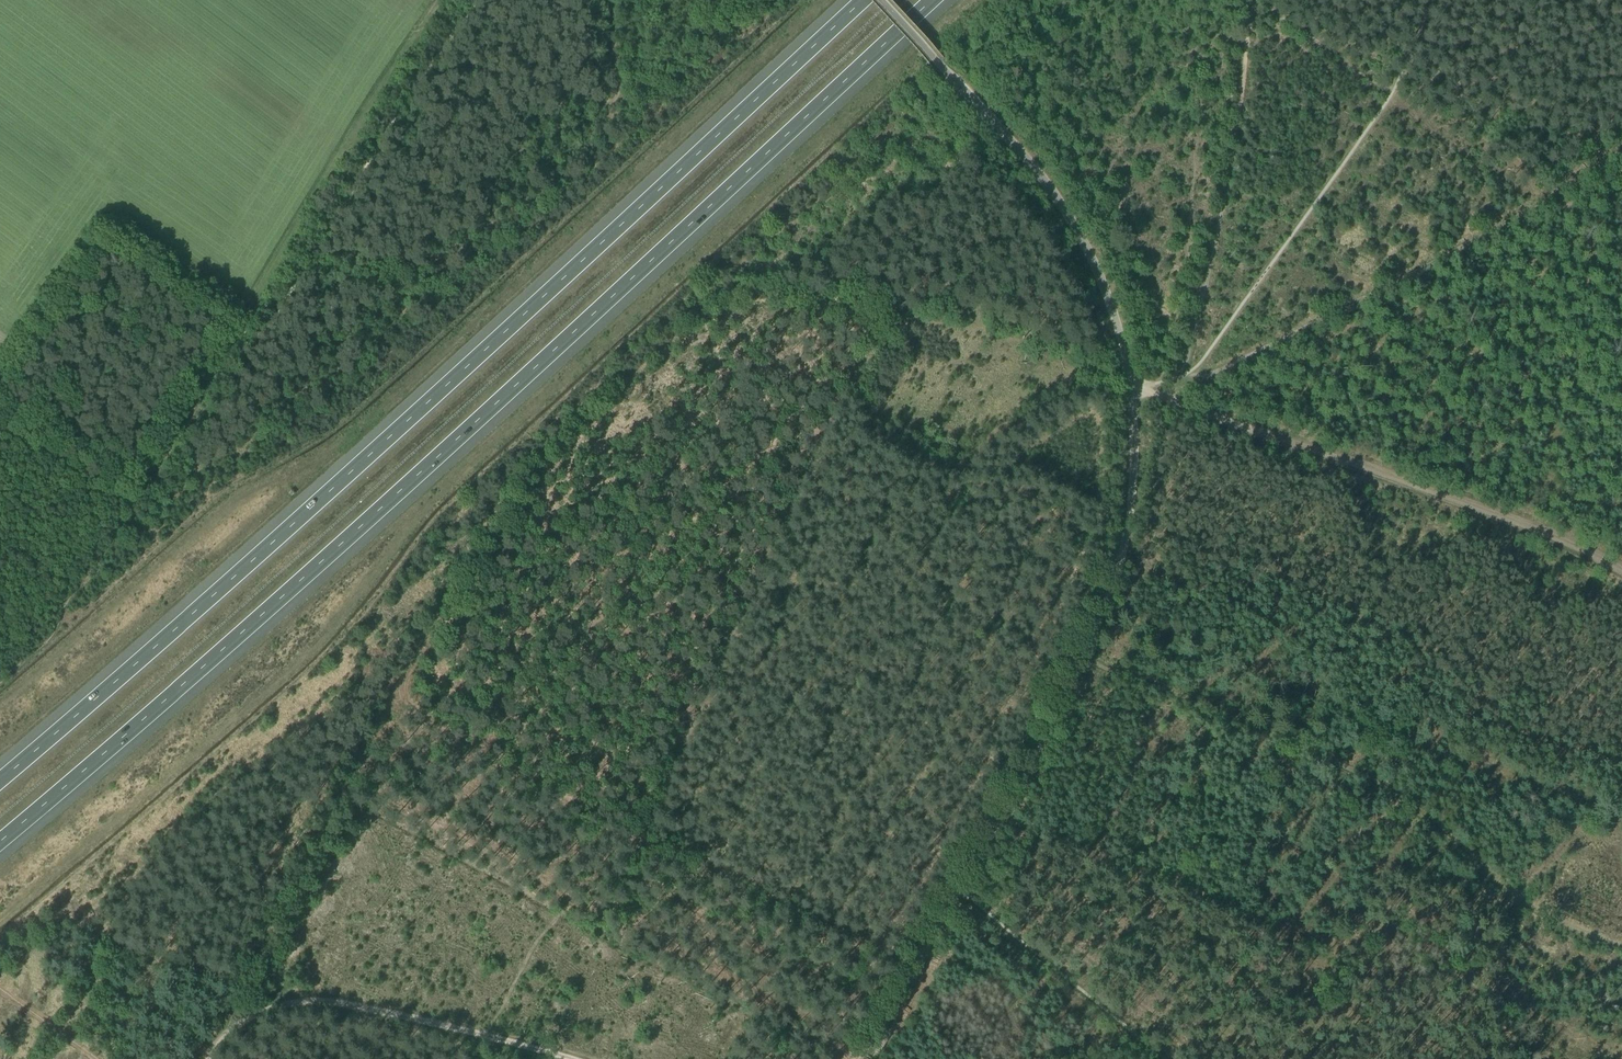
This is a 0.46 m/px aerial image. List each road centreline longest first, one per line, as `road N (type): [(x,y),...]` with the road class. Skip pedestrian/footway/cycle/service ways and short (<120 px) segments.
road 1 (motorway): [(0,841),(341,544),(933,0)]
road 2 (motorway): [(863,0),(388,439),(0,780)]
road 3 (unclassified): [(1125,547),(1135,454),(1131,388),(1100,283),(1040,174),(880,0)]
road 4 (track): [(628,868),(843,400)]
road 5 (track): [(843,400),(863,331),(847,267),(855,244),(906,226),(969,234),(1011,265),(1044,293),(1075,366),(1111,384)]
road 6 (track): [(1175,402),(1541,532),(1621,570)]
road 7 (track): [(444,0),(336,160),(204,393)]
road 8 (track): [(201,1058),(261,1007),(308,996),(566,1058)]
road 9 (track): [(1173,379),(1194,336),(1212,262),(1257,2)]
road 10 (track): [(1173,379),(1214,373),(1468,245)]
road 11 (track): [(960,890),(1082,660)]
road 12 (track): [(204,393),(80,579)]
road 13 (track): [(855,1058),(960,890)]
road 14 (track): [(1468,245),(1621,149)]
road 15 (track): [(1082,660),(1125,547)]

